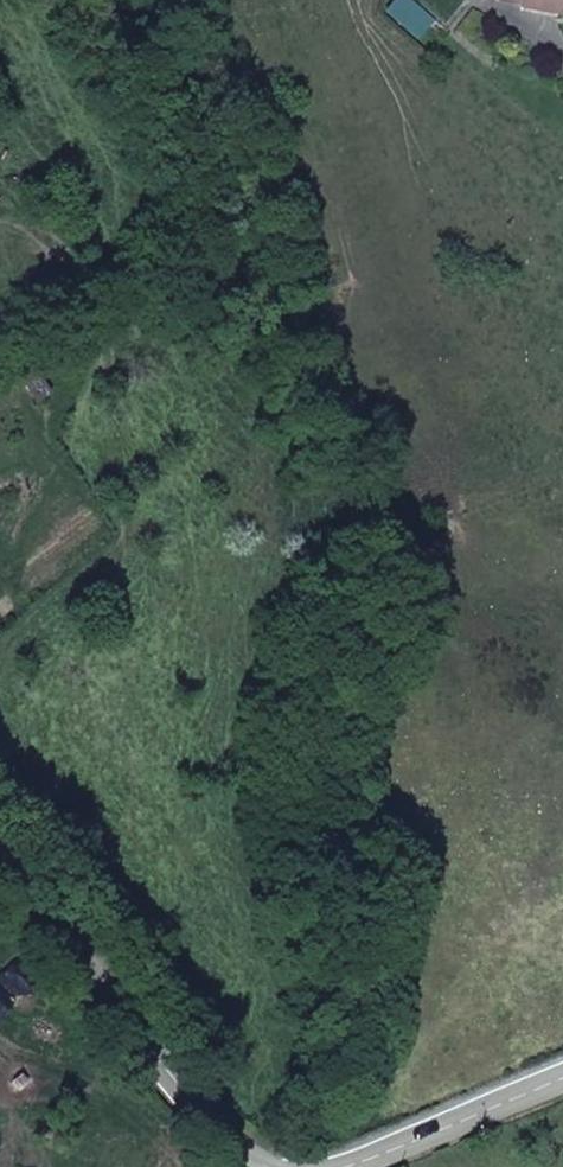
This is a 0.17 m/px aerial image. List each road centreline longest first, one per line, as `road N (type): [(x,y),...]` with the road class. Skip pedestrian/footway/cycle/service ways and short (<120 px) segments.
road 1 (unclassified): [(0,865),(236,1150),(263,1166)]
road 2 (unclassified): [(364,1166),(562,1075)]

